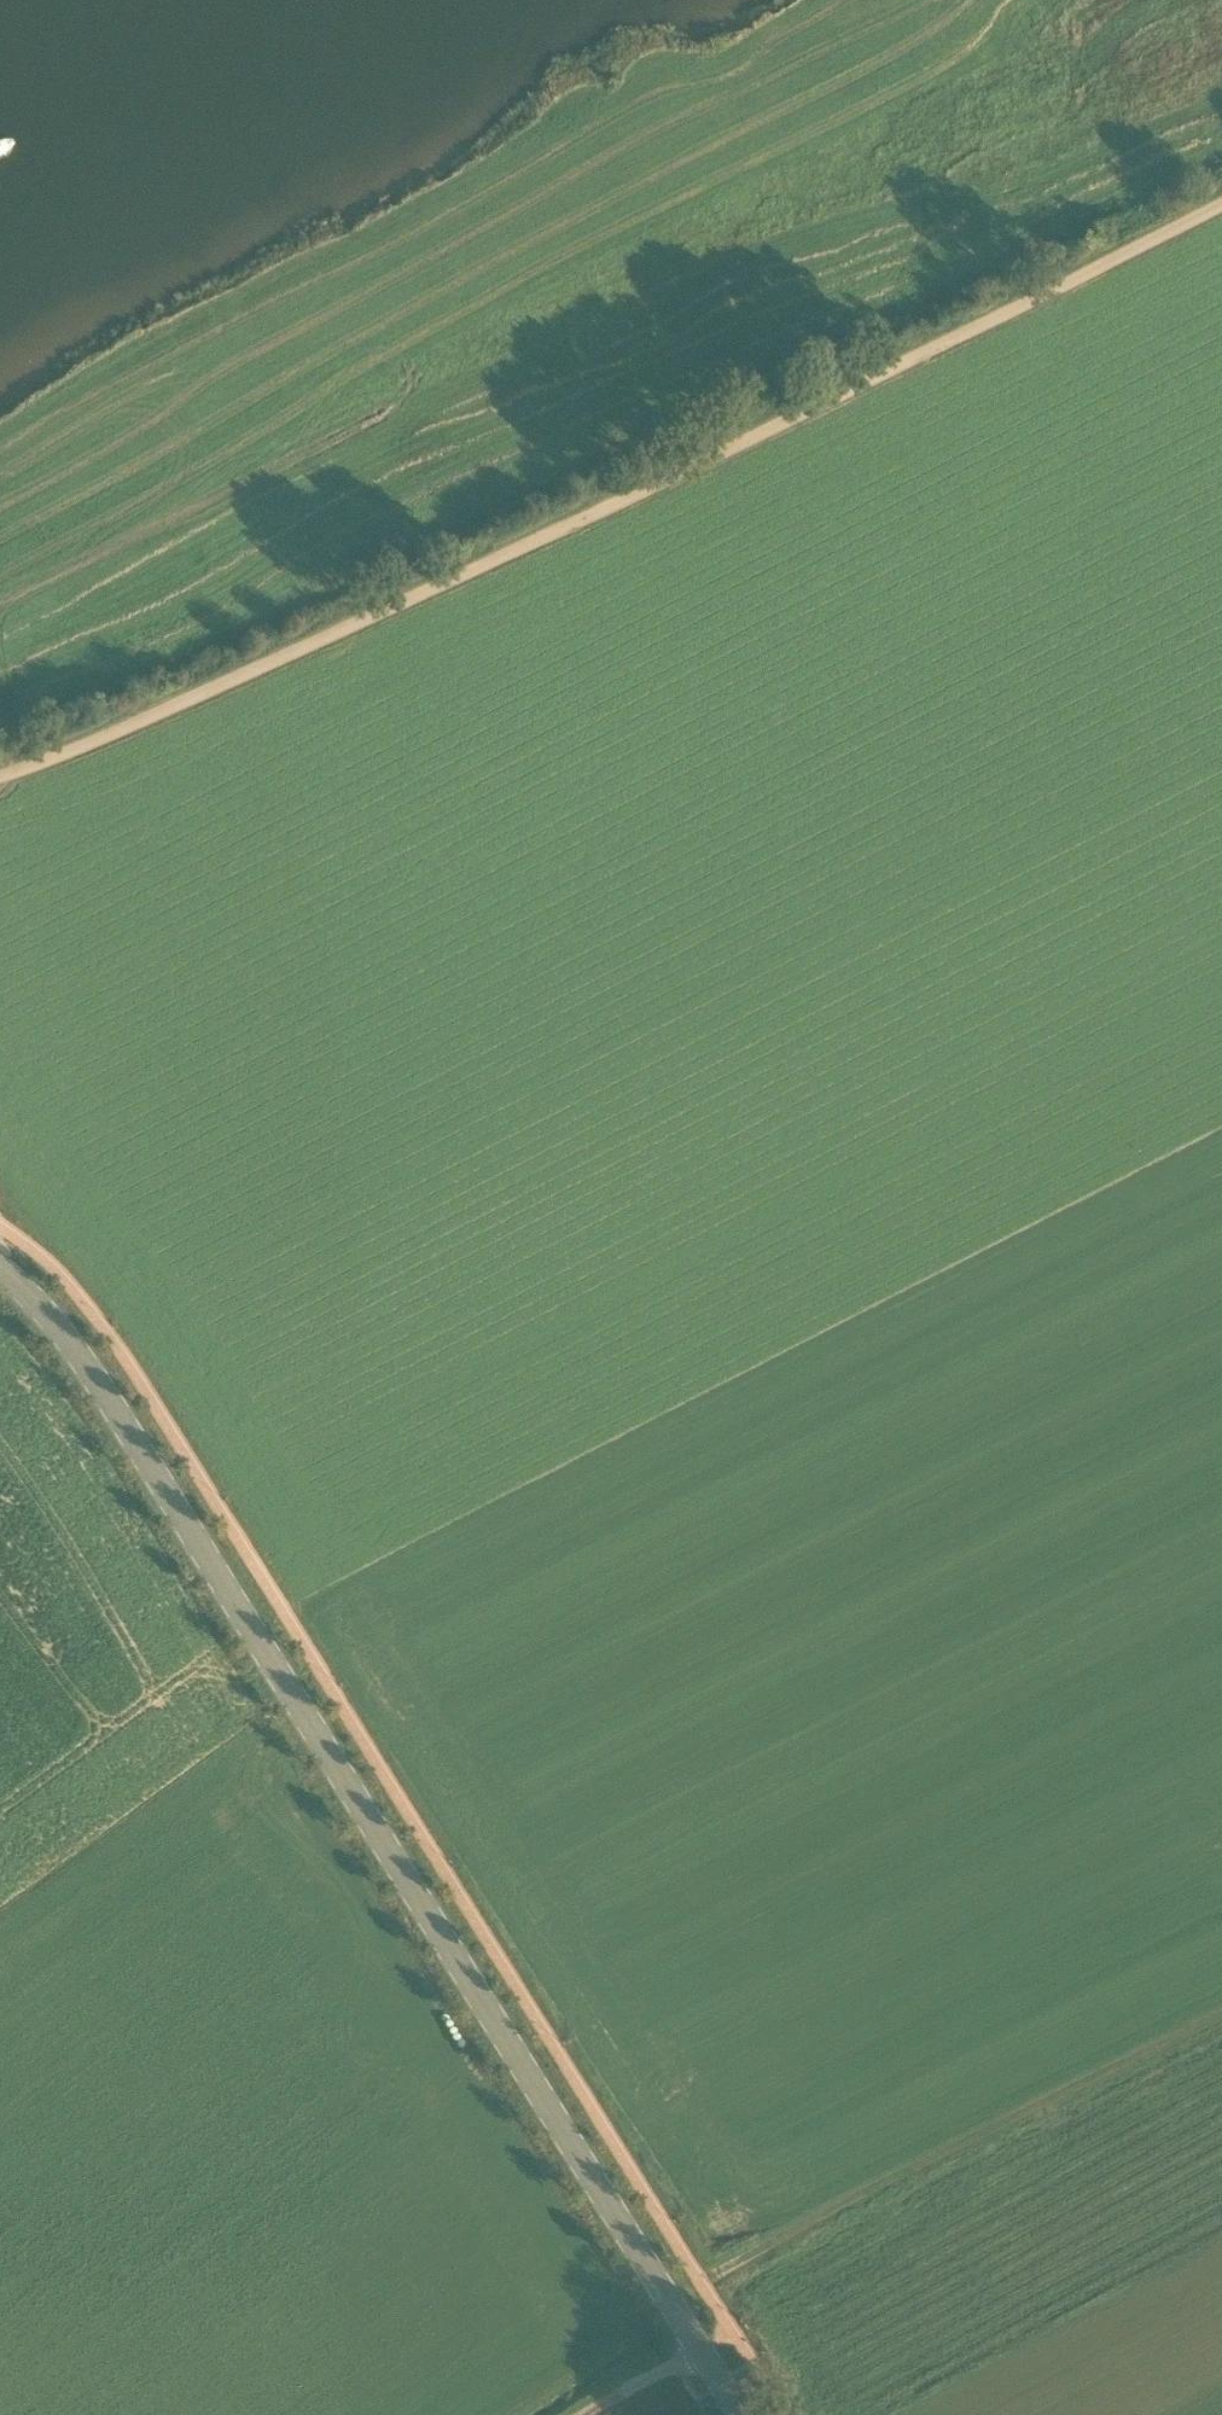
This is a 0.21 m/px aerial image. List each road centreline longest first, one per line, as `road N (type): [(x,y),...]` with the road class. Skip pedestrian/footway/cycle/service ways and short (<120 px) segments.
road 1 (tertiary): [(741,2414),(89,1366),(0,1272)]
road 2 (track): [(1221,210),(801,417),(132,727),(0,778)]
road 3 (track): [(1221,2014),(783,2237),(670,2304)]

